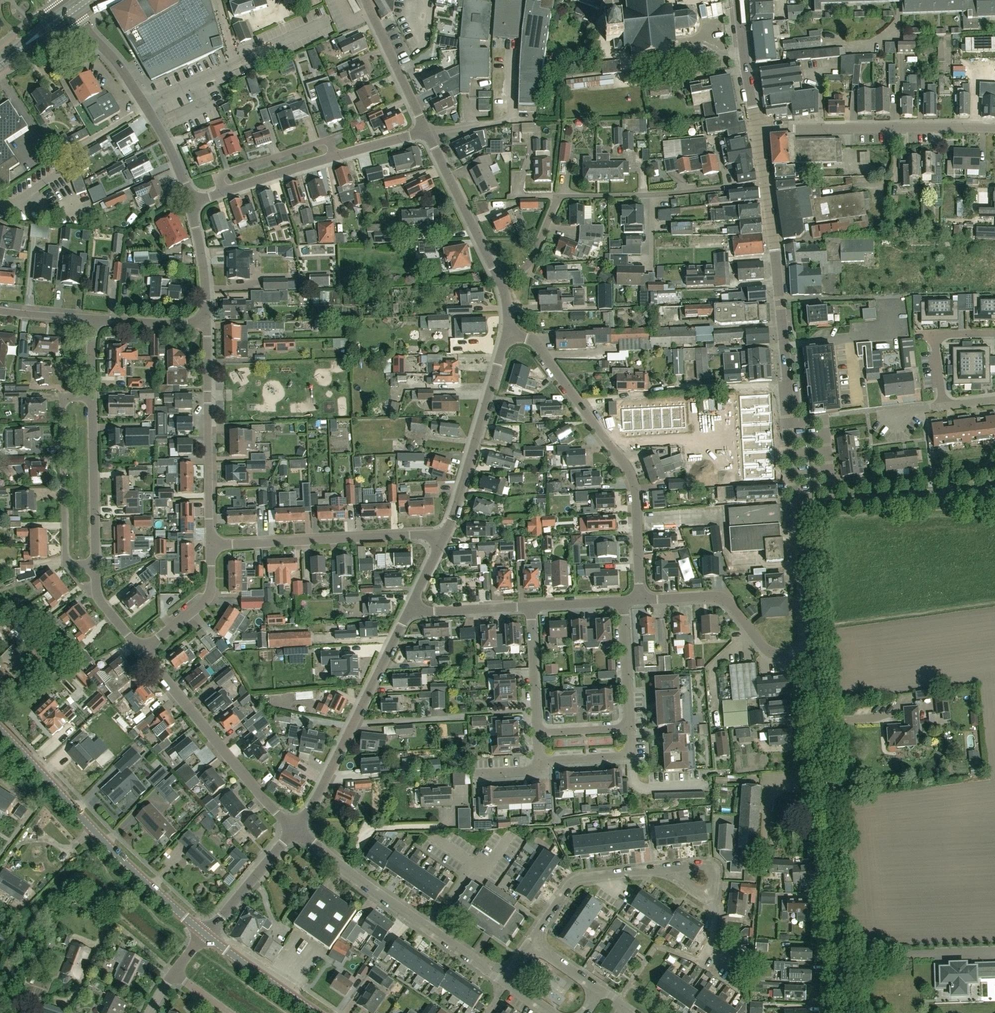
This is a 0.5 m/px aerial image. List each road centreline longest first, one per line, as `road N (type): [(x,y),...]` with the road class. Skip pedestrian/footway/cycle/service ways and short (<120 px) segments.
road 1 (residential): [(845,1012),(812,653)]
road 2 (residential): [(529,946),(572,878),(717,865),(709,951),(743,972)]
road 3 (residential): [(800,506),(765,184)]
road 4 (residential): [(639,601),(630,475),(536,345),(507,332)]
road 5 (tertiary): [(205,934),(0,730)]
road 6 (residential): [(507,981),(295,829)]
road 7 (residential): [(190,204),(427,132)]
road 8 (residential): [(994,128),(756,129)]
road 9 (residential): [(210,544),(445,534)]
road 10 (residential): [(295,829),(142,652)]
road 11 (residential): [(190,204),(145,105),(70,13)]
road 12 (residential): [(96,568),(65,563),(62,397),(92,397)]
road 13 (residential): [(207,323),(210,544)]
road 14 (residential): [(445,534),(507,332)]
road 15 (residential): [(812,653),(768,651),(718,597),(639,601)]
road 16 (residential): [(648,195),(558,197),(531,261),(500,281)]
road 17 (residential): [(800,506),(994,486)]
road 18 (residential): [(96,568),(92,397)]
road 19 (residential): [(500,281),(427,132)]
road 20 (residential): [(812,653),(800,506)]
road 21 (residential): [(427,132),(365,0)]
road 22 (residential): [(142,652),(208,596),(210,544)]
road 23 (residential): [(205,934),(295,829)]
road 24 (tertiary): [(315,1012),(205,934)]
road 25 (residential): [(943,407),(934,334),(994,333)]
road 26 (residential): [(756,129),(738,0)]
road 27 (residential): [(623,601),(630,729)]
road 28 (residential): [(531,606),(535,733)]
road 29 (residential): [(353,724),(408,613)]
road 30 (residential): [(531,606),(408,613)]
road 31 (residential): [(207,323),(190,204)]
road 32 (residential): [(295,829),(353,724)]

